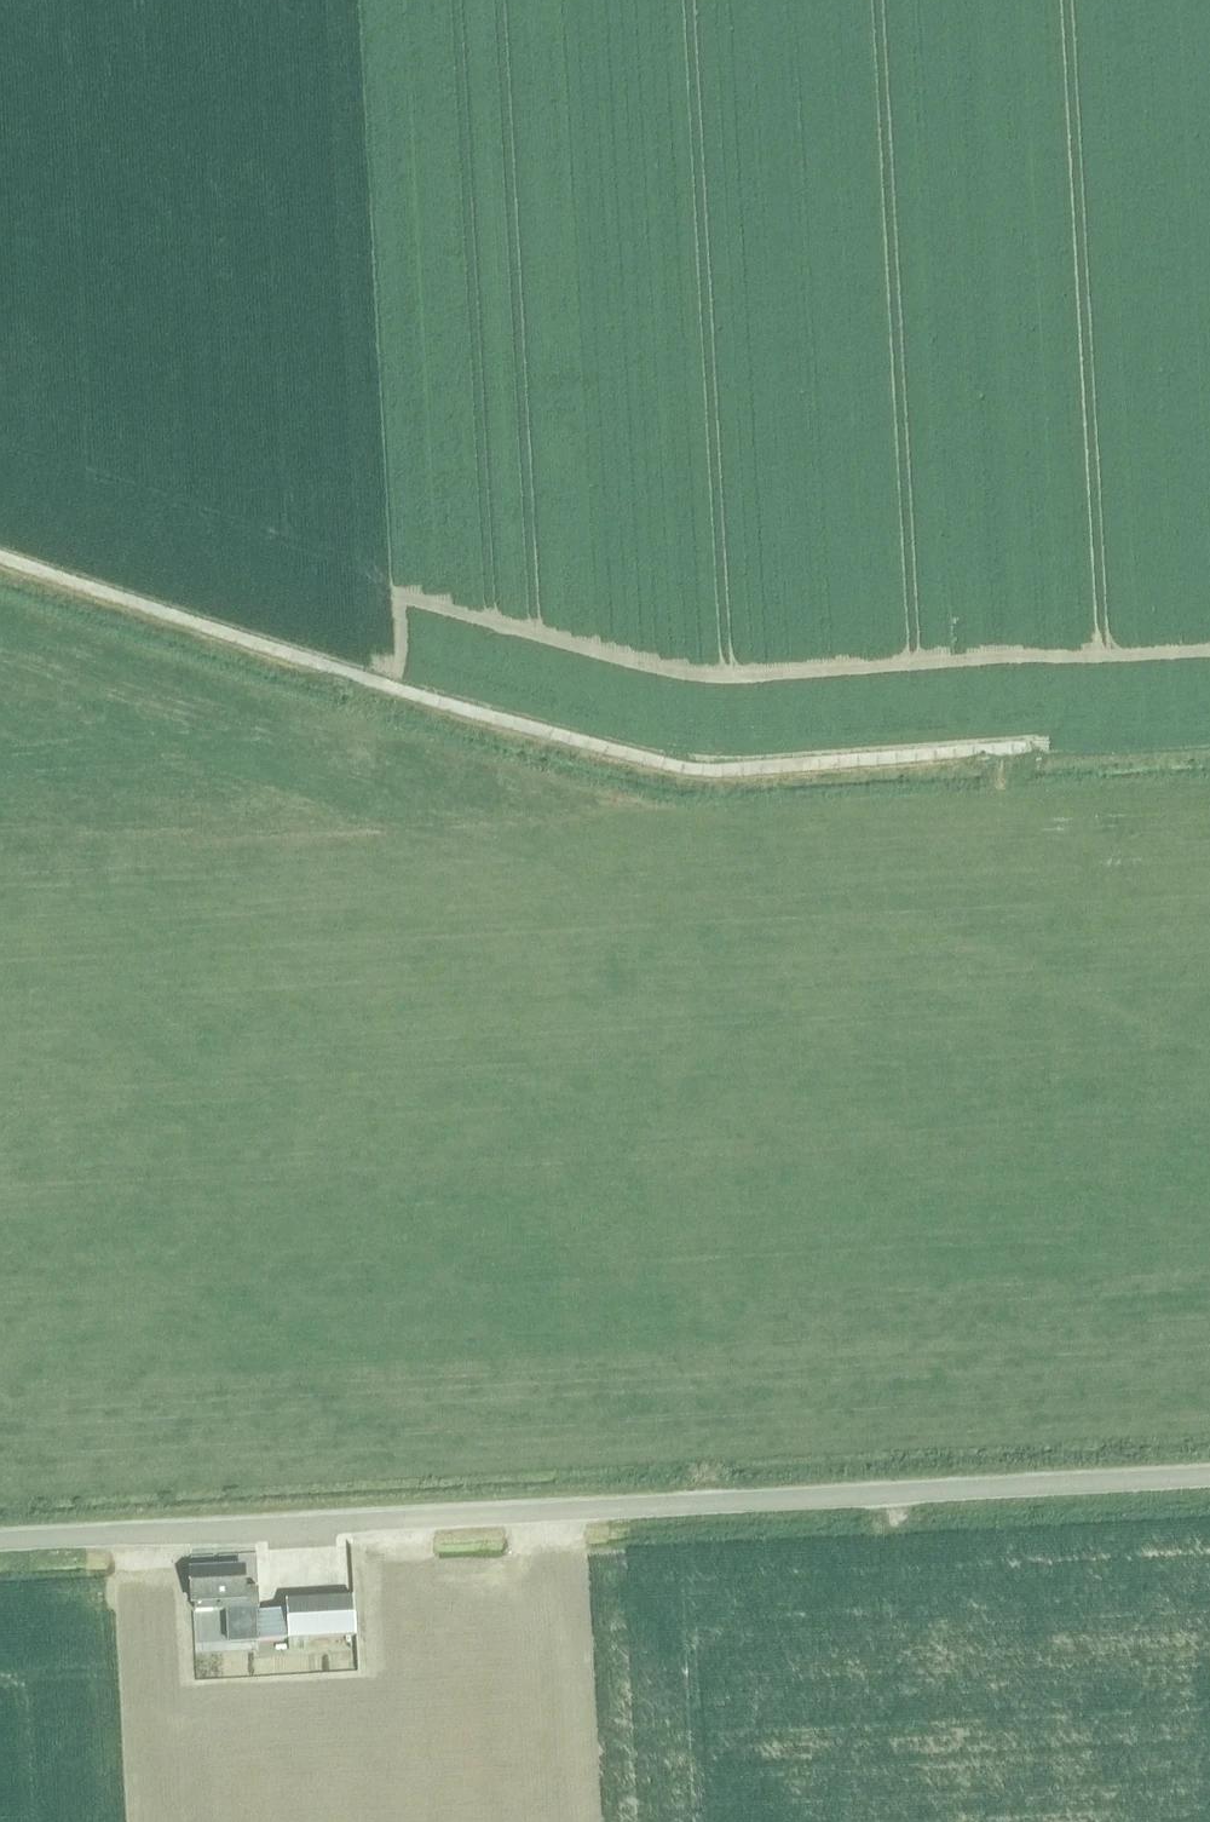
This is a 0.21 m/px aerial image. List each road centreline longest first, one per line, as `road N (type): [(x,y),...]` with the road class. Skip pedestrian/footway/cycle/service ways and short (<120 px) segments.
road 1 (unclassified): [(0,1544),(1209,1477)]

